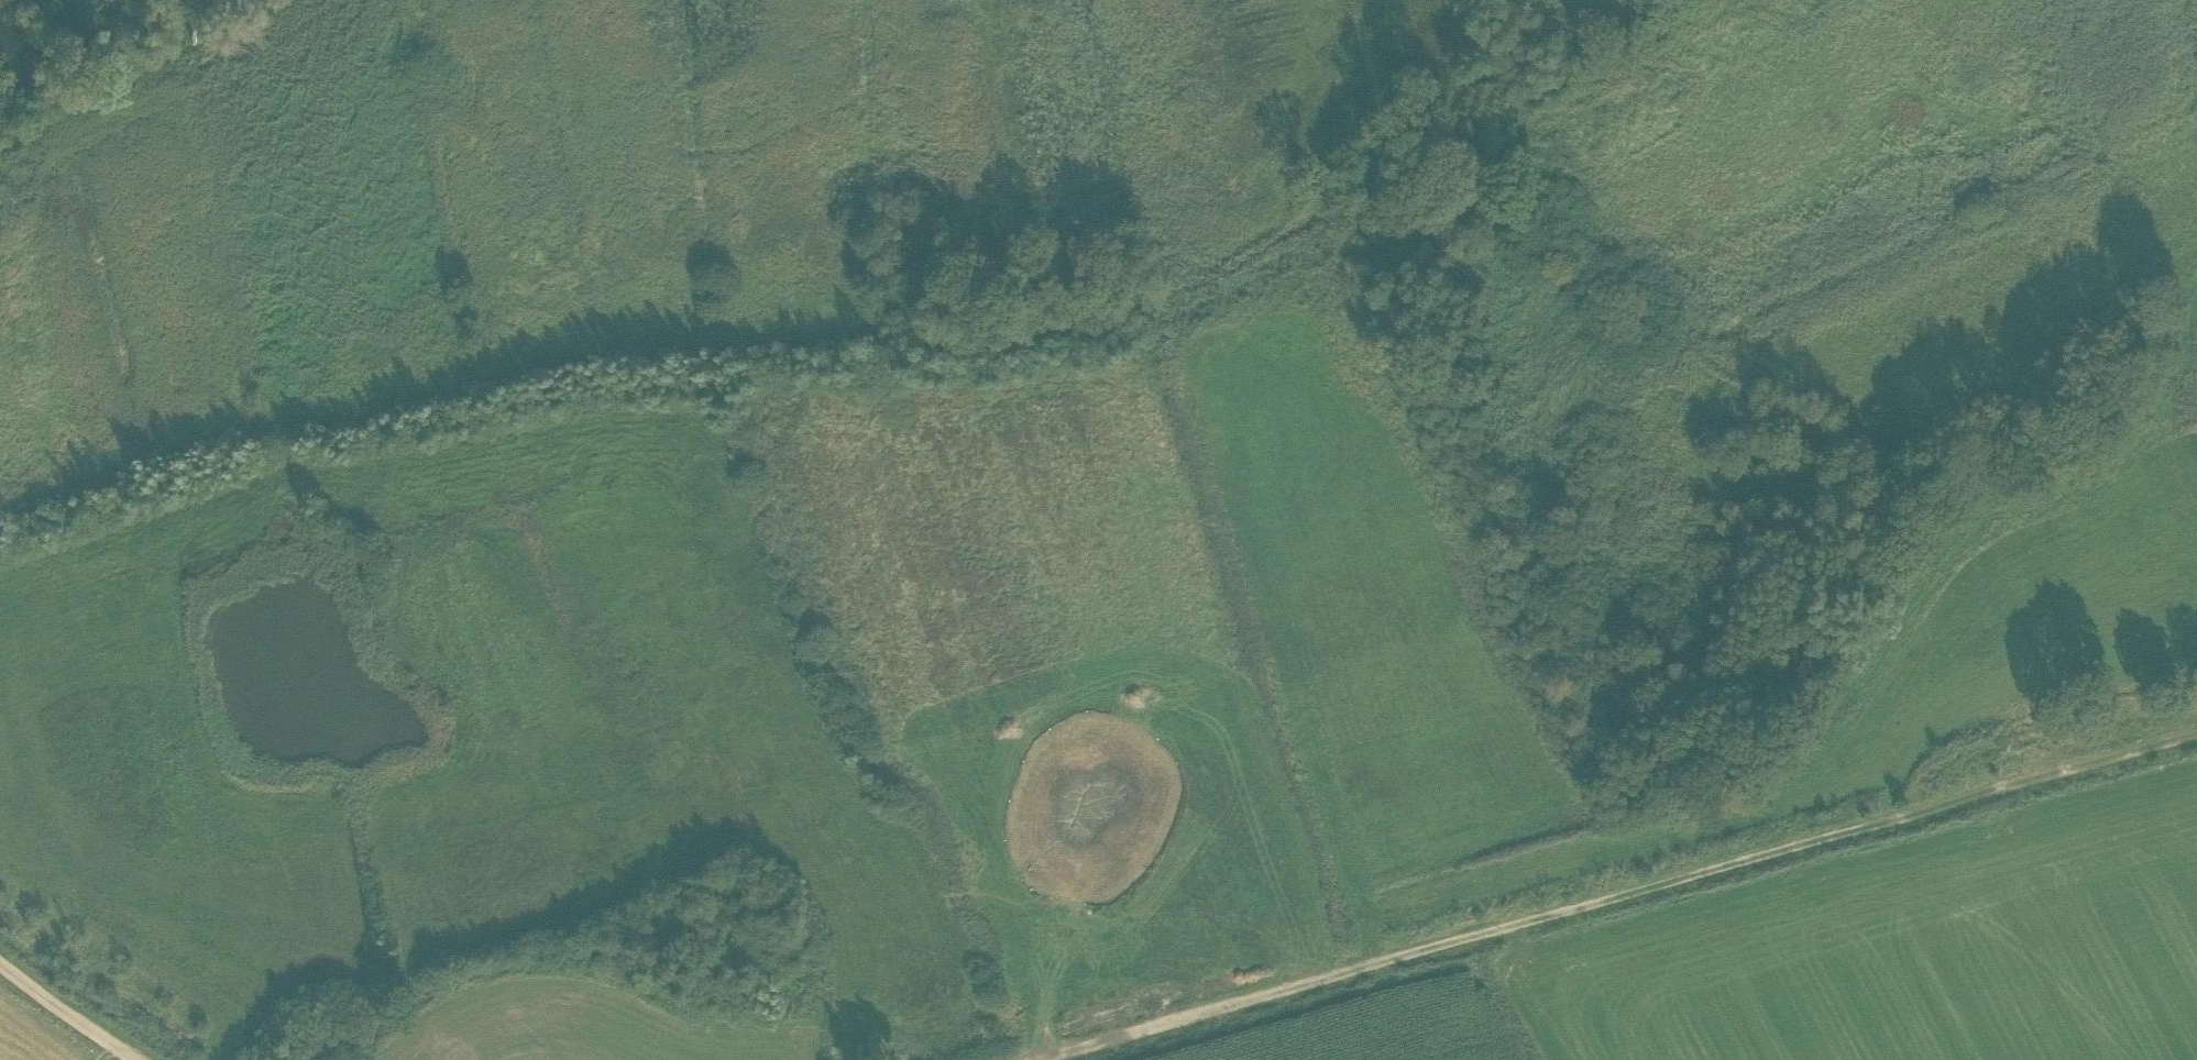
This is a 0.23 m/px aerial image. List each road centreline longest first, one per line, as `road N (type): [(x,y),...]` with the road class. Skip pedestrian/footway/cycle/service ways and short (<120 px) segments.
road 1 (track): [(126,1059),(0,969)]

